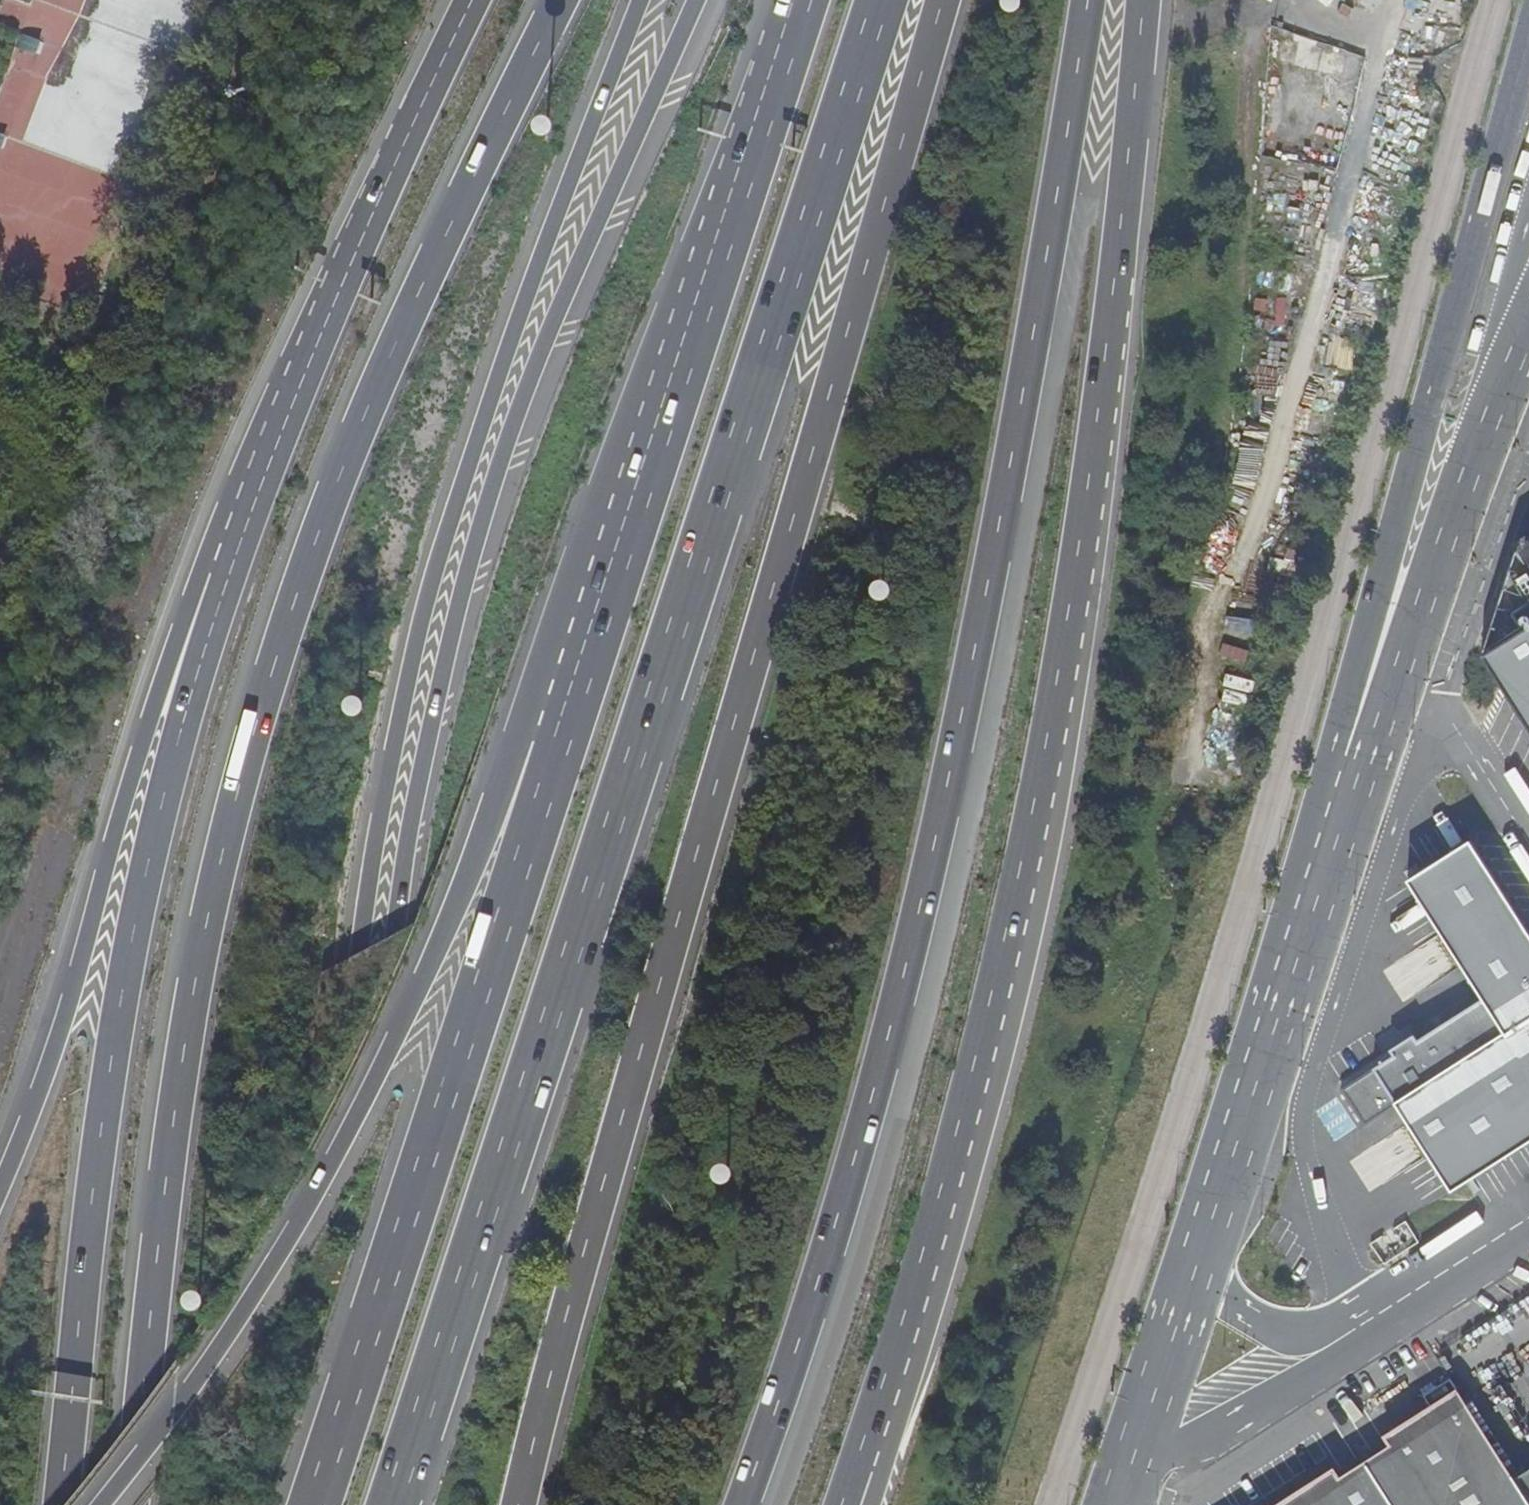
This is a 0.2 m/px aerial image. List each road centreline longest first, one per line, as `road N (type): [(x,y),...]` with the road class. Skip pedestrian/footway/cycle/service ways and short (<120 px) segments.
road 1 (motorway): [(392,1504),(881,0)]
road 2 (motorway): [(557,0),(377,381),(255,723),(182,1048),(129,1504)]
road 3 (motorway): [(521,1504),(942,0)]
road 4 (motorway): [(696,0),(528,379),(428,729),(391,937),(374,1177),(371,1504)]
road 5 (motorway): [(639,0),(499,367),(447,527),(397,723),(357,955),(339,1177),(342,1504)]
road 6 (motorway): [(744,1504),(839,1219),(920,914),(960,736),(1092,0)]
road 7 (motorway): [(863,1444),(959,1126),(1043,768),(1097,433),(1140,0)]
road 8 (motorway): [(341,283),(201,656),(145,870),(93,1174),(62,1504)]
road 9 (motorway): [(640,501),(322,1184),(216,1354),(105,1504)]
road 10 (motorway): [(1243,1135),(1273,954),(1528,48)]
road 11 (motorway): [(640,501),(315,1504)]
road 12 (motorway): [(341,283),(178,637),(56,1036),(0,1180)]
road 13 (unclassified): [(1243,1135),(1469,479),(1528,332)]
road 14 (motorway): [(801,0),(640,501)]
road 15 (unclassified): [(1119,1504),(1243,1135)]
road 16 (motorway): [(470,0),(341,283)]

